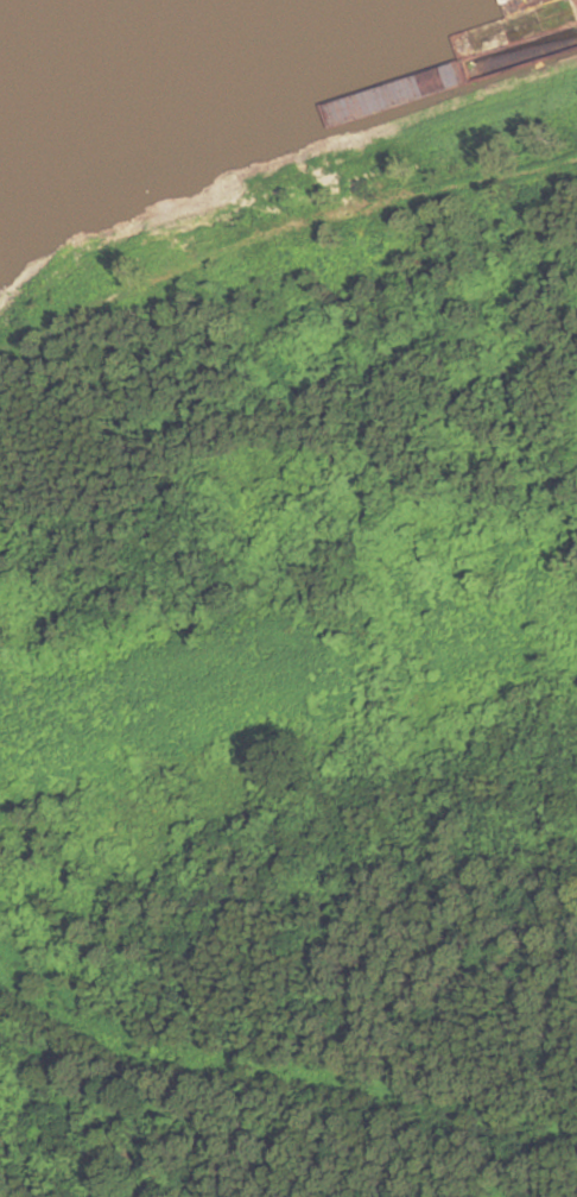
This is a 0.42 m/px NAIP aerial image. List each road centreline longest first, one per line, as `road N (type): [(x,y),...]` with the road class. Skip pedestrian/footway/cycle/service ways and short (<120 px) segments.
road 1 (residential): [(0,338),(119,273)]

